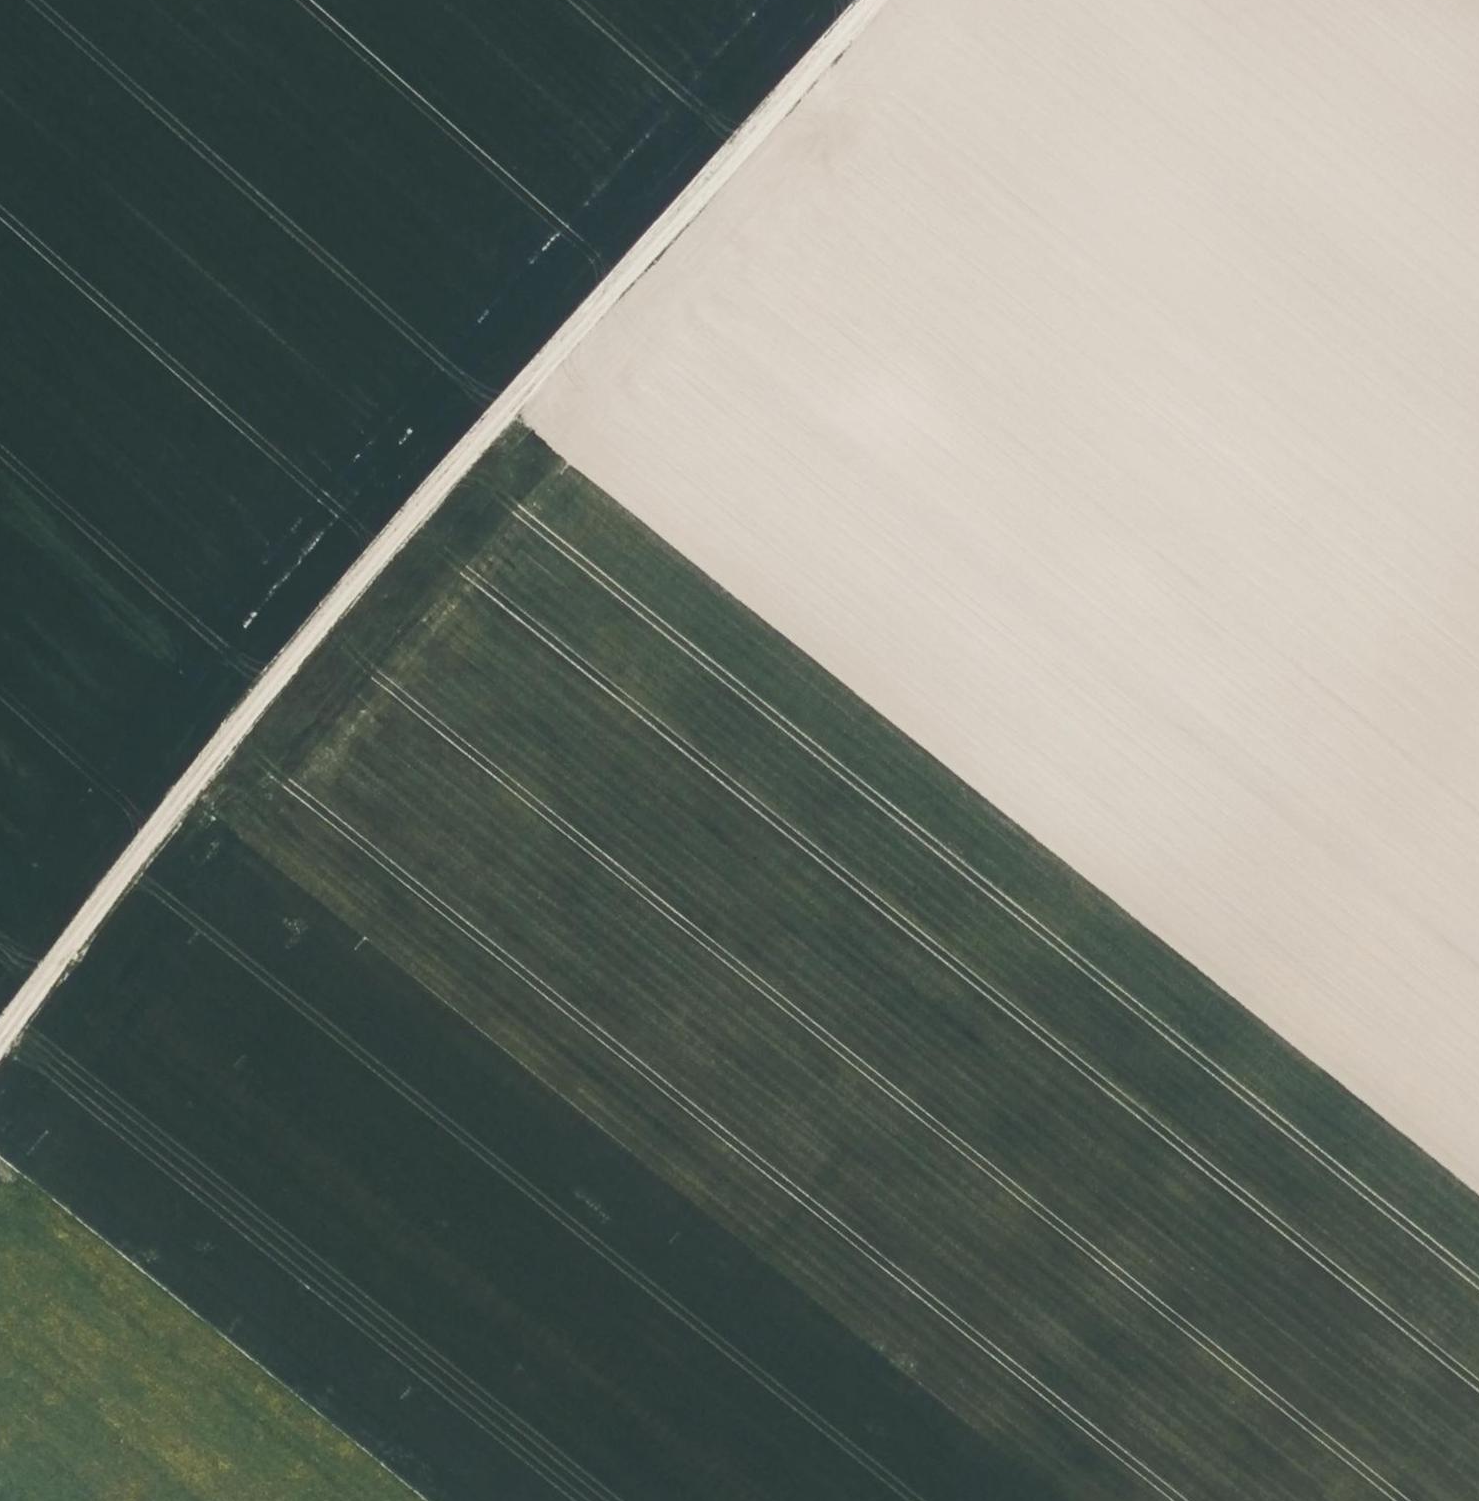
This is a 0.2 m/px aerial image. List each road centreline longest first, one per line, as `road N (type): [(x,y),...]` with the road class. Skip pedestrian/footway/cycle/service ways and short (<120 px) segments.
road 1 (track): [(866,0),(137,843),(0,1034)]

